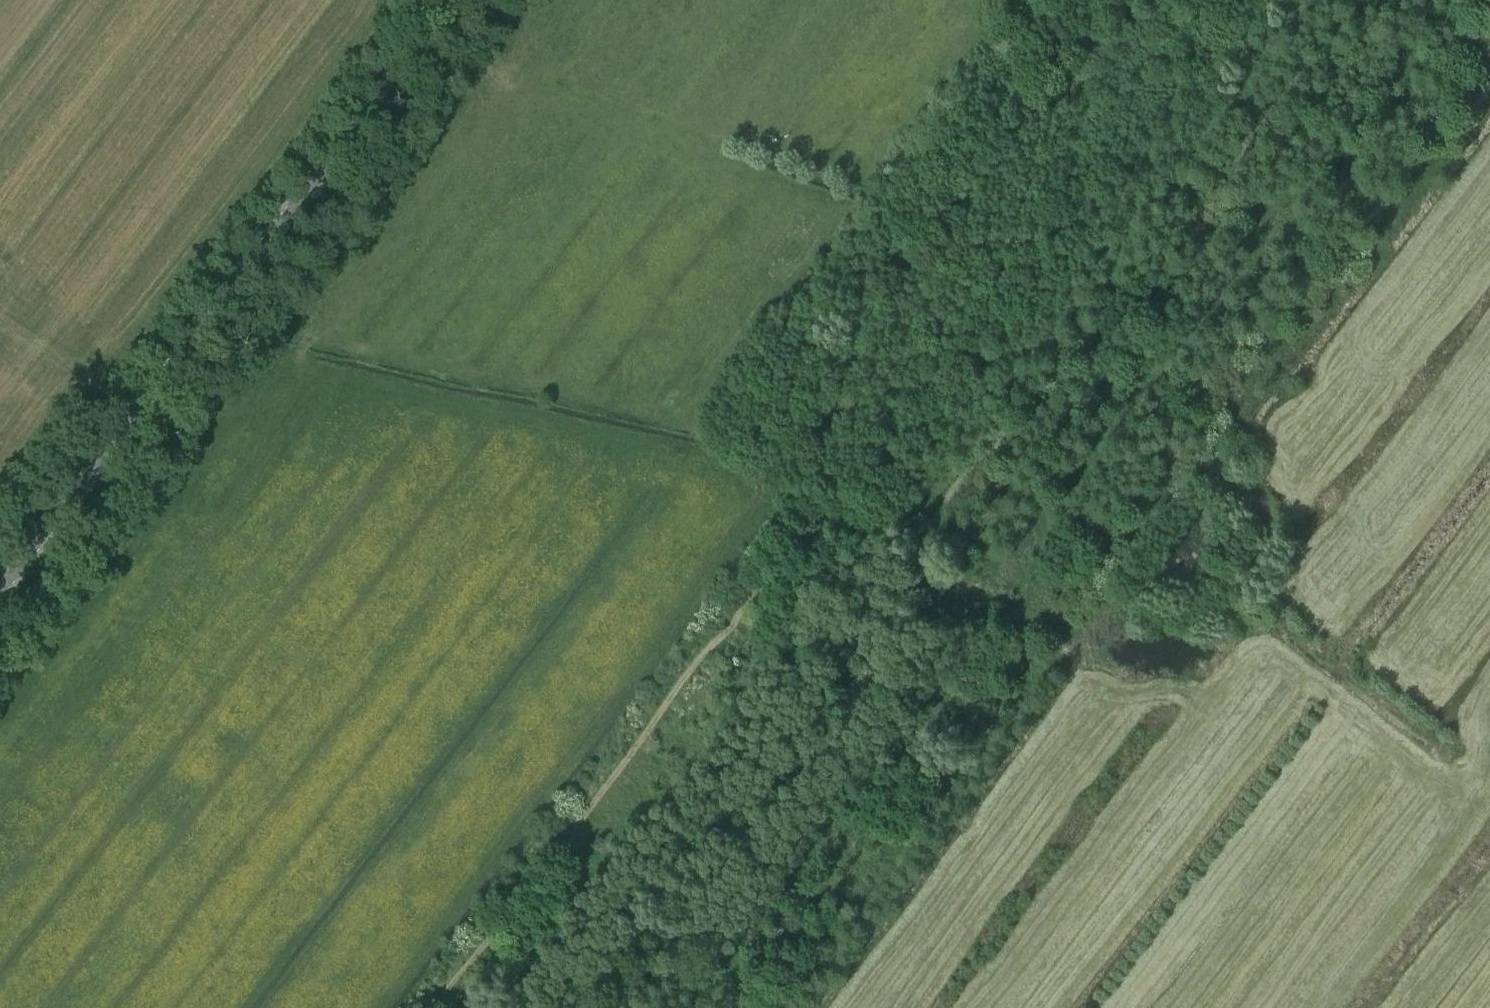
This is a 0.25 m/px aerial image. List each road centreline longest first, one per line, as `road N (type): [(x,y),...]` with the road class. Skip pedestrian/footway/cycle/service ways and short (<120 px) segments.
road 1 (tertiary): [(0,586),(454,0)]

